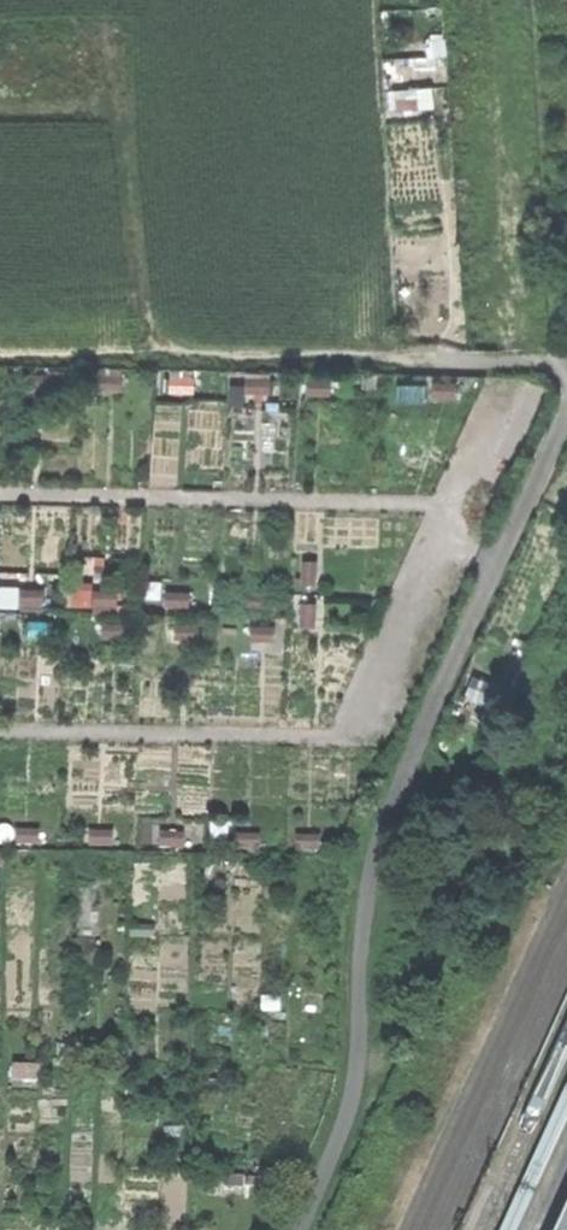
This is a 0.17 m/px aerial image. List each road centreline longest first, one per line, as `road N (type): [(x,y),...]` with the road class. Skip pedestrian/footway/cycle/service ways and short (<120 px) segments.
road 1 (track): [(566,362),(187,353),(159,337),(143,306),(130,146),(118,115),(88,107),(0,108)]
road 2 (track): [(566,690),(528,773),(512,789),(415,766)]

